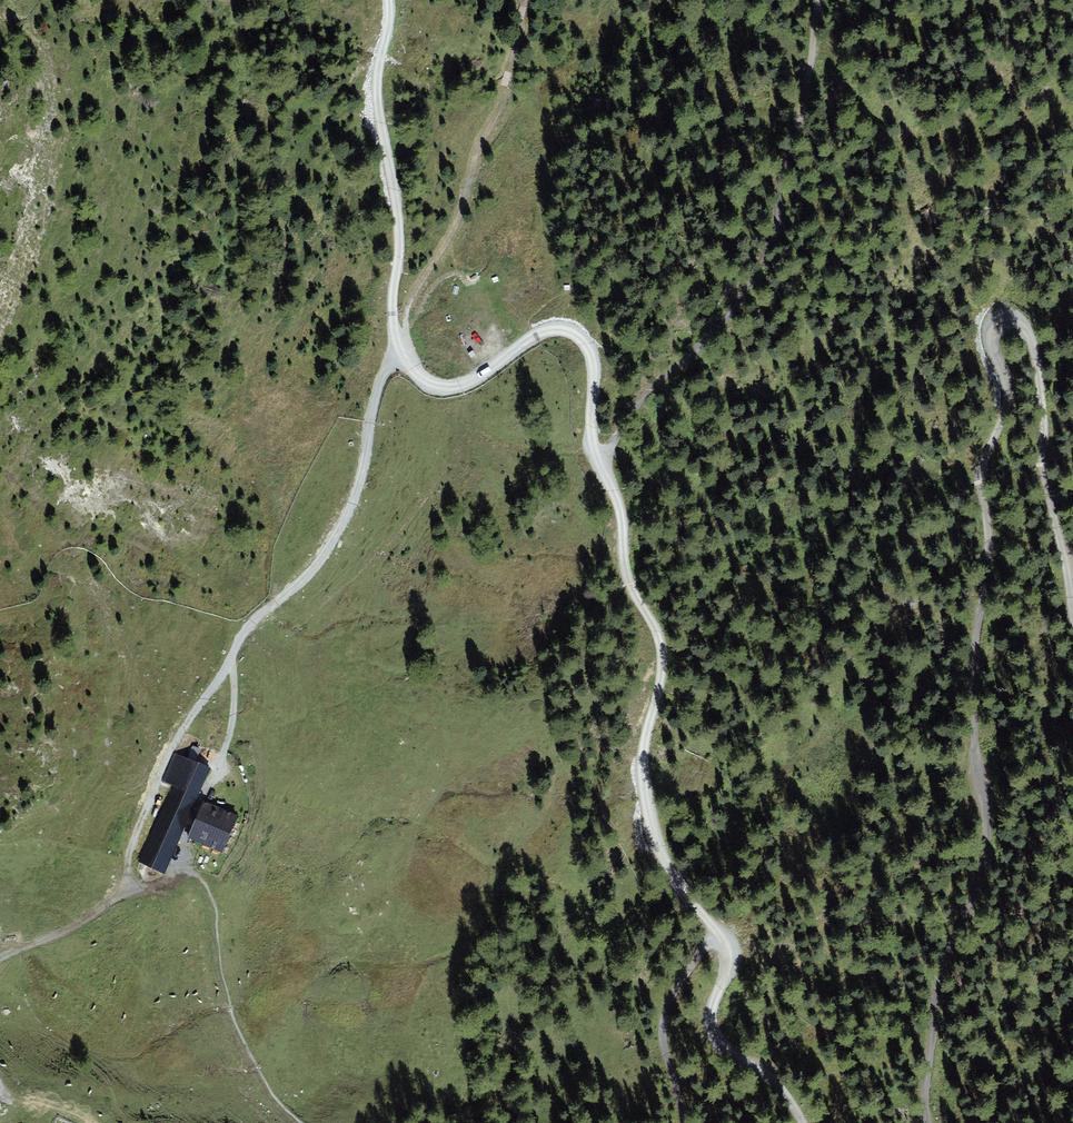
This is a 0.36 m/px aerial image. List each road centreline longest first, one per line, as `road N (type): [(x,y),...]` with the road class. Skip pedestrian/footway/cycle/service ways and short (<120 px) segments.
road 1 (track): [(717,935),(682,894),(653,830),(642,766),(659,639),(626,572),(620,513),(593,450),(590,350),(574,333),(548,331),(471,381),(439,387),(403,355),(394,332),(398,232),(376,77),(389,0)]
road 2 (track): [(1072,614),(1041,463),(1046,431),(1036,351),(1025,328),(1003,320),(993,339),(1010,399),(979,473),(989,526),(975,717),(986,859),(944,957),(927,1122)]
road 3 (track): [(133,884),(129,857),(175,740),(263,609),(320,563),(357,499),(378,384),(403,355)]
road 4 (track): [(822,0),(777,230),(758,272),(734,311),(638,403),(612,442),(608,480)]
road 5 (track): [(398,344),(407,310),(461,220),(531,0)]
road 6 (track): [(805,1122),(783,1088),(712,1029),(713,997),(733,963),(717,935)]
road 7 (track): [(229,663),(232,725),(179,864)]
road 8 (track): [(717,935),(664,1011),(663,1043),(684,1122)]
road 9 (track): [(133,884),(73,927),(0,957)]

